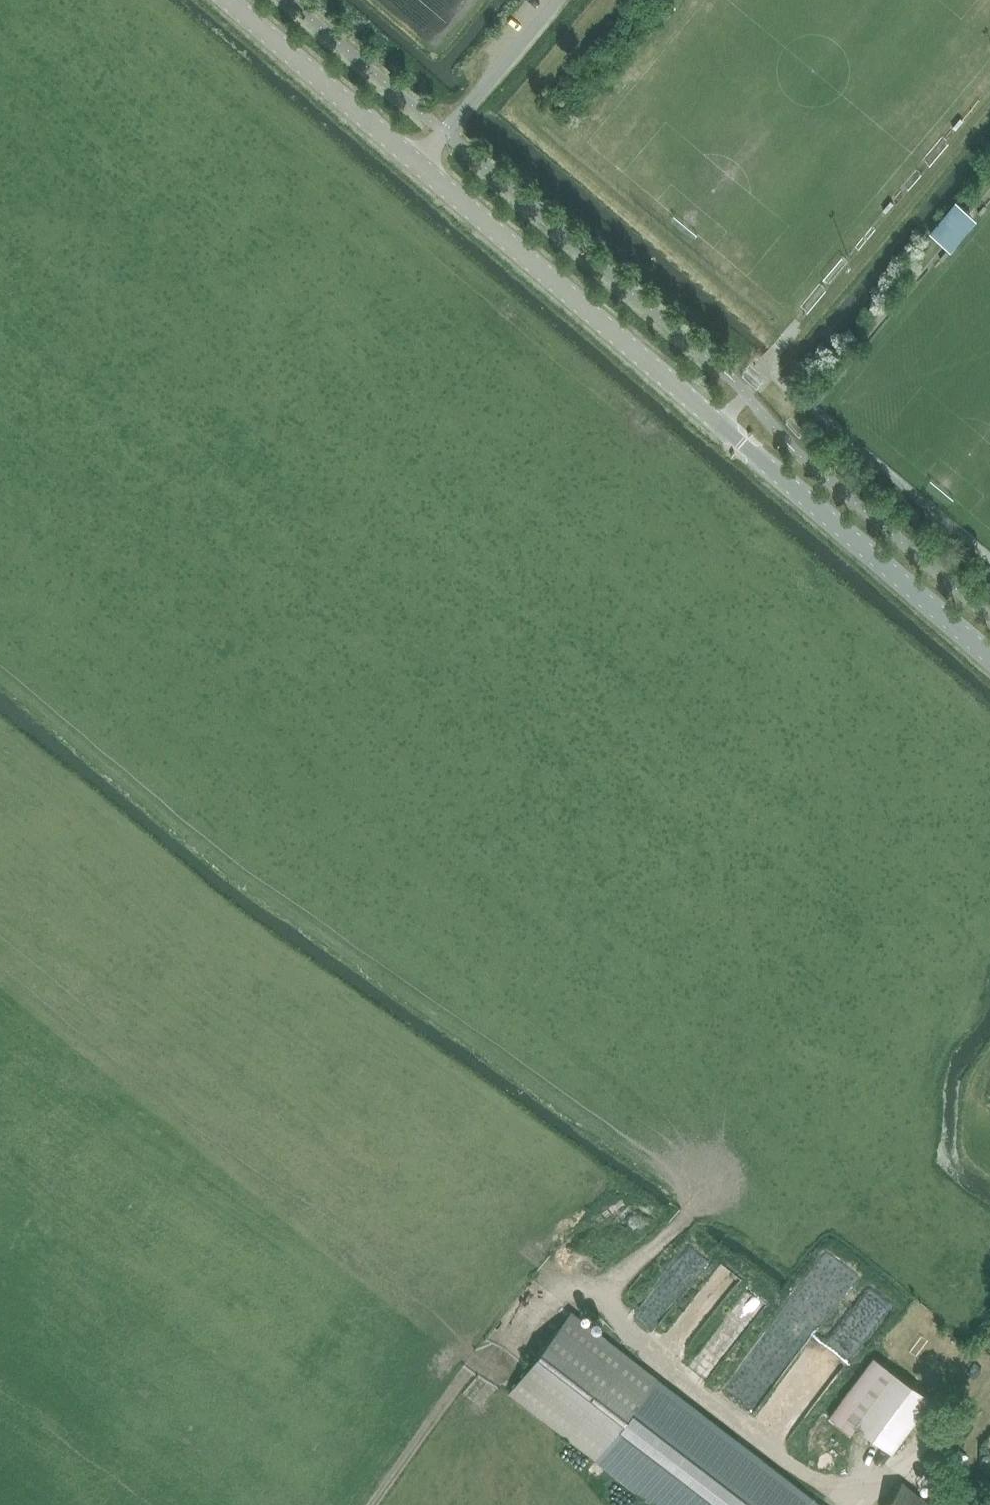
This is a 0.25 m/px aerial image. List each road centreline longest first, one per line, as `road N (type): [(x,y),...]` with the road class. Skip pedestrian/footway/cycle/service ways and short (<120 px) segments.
road 1 (tertiary): [(989,655),(229,0)]

